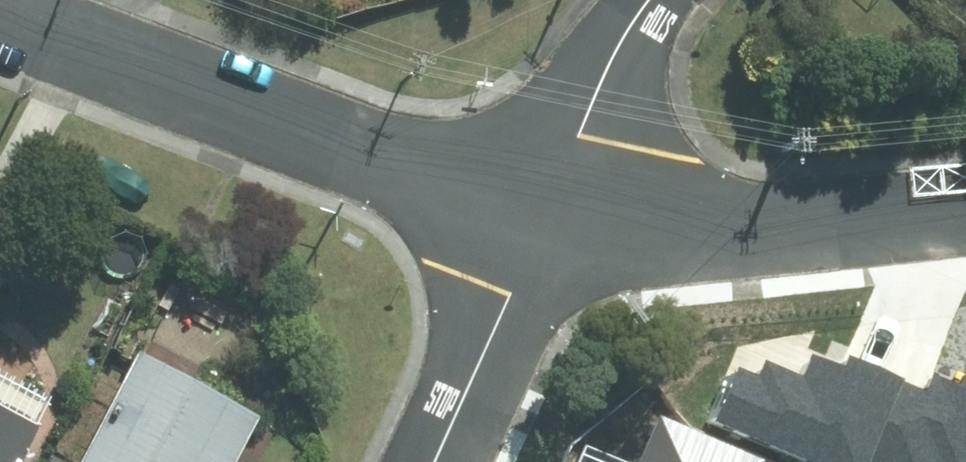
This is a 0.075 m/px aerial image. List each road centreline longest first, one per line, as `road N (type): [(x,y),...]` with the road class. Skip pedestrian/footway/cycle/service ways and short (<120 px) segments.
road 1 (residential): [(561,212),(360,155),(0,17)]
road 2 (residential): [(965,209),(754,225),(561,212)]
road 3 (residential): [(451,461),(561,212)]
road 4 (residential): [(561,212),(599,79),(649,0)]

